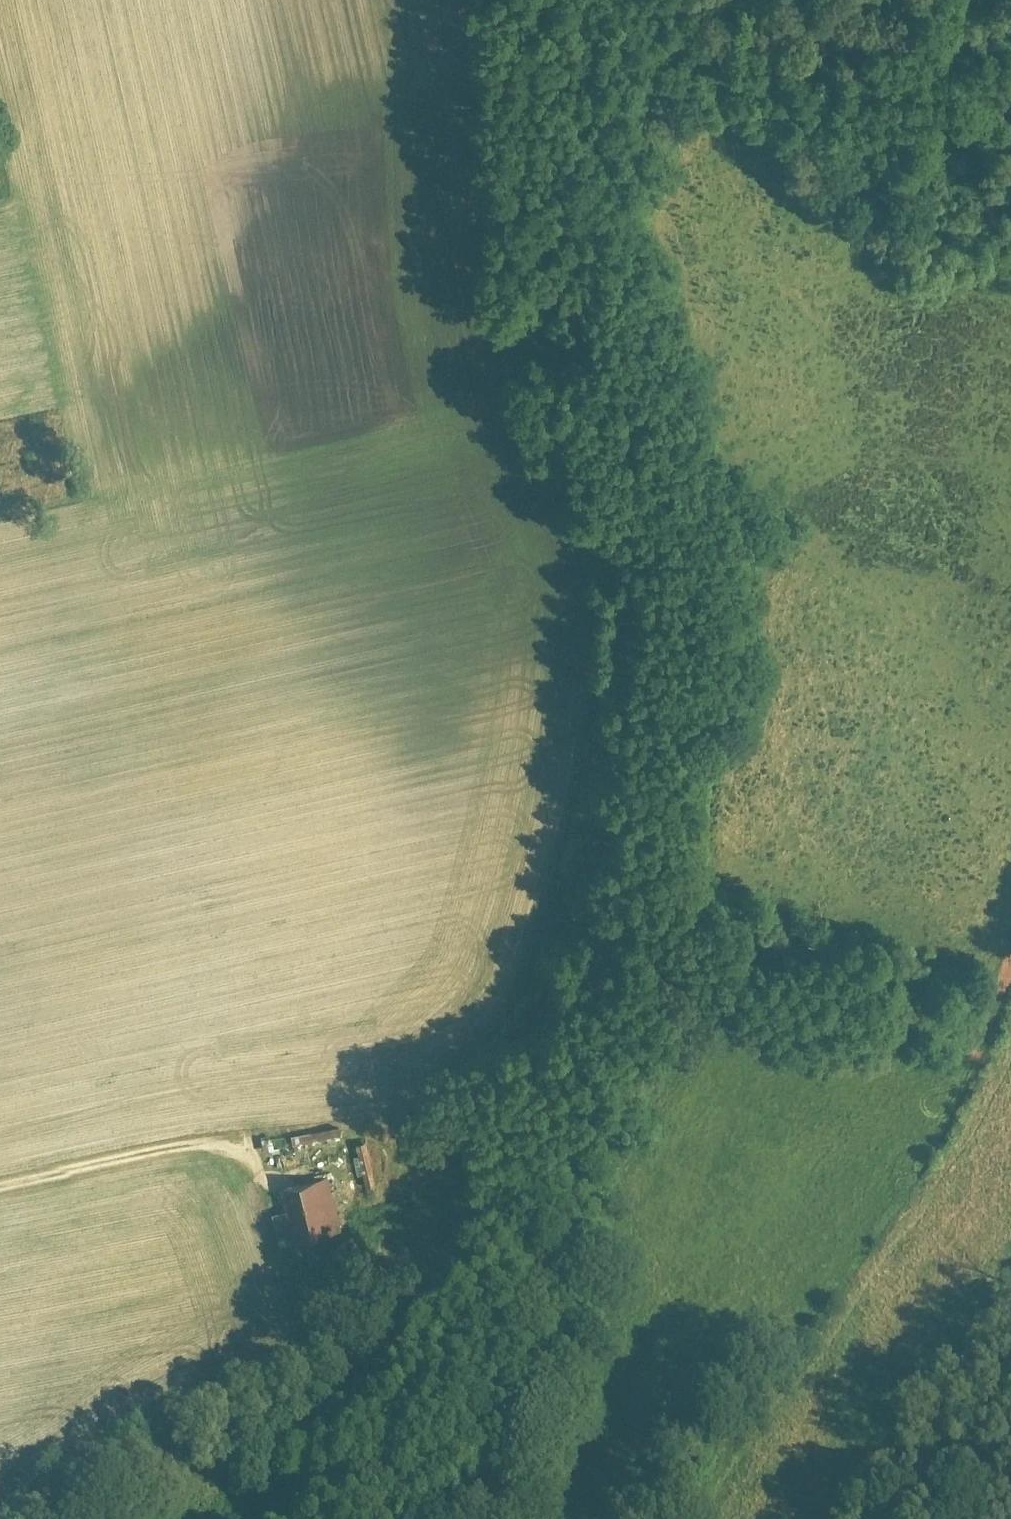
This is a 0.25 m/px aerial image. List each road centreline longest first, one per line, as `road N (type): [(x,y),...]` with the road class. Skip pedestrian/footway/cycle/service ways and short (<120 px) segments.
road 1 (track): [(0,1189),(213,1147),(262,1152),(275,1174)]

